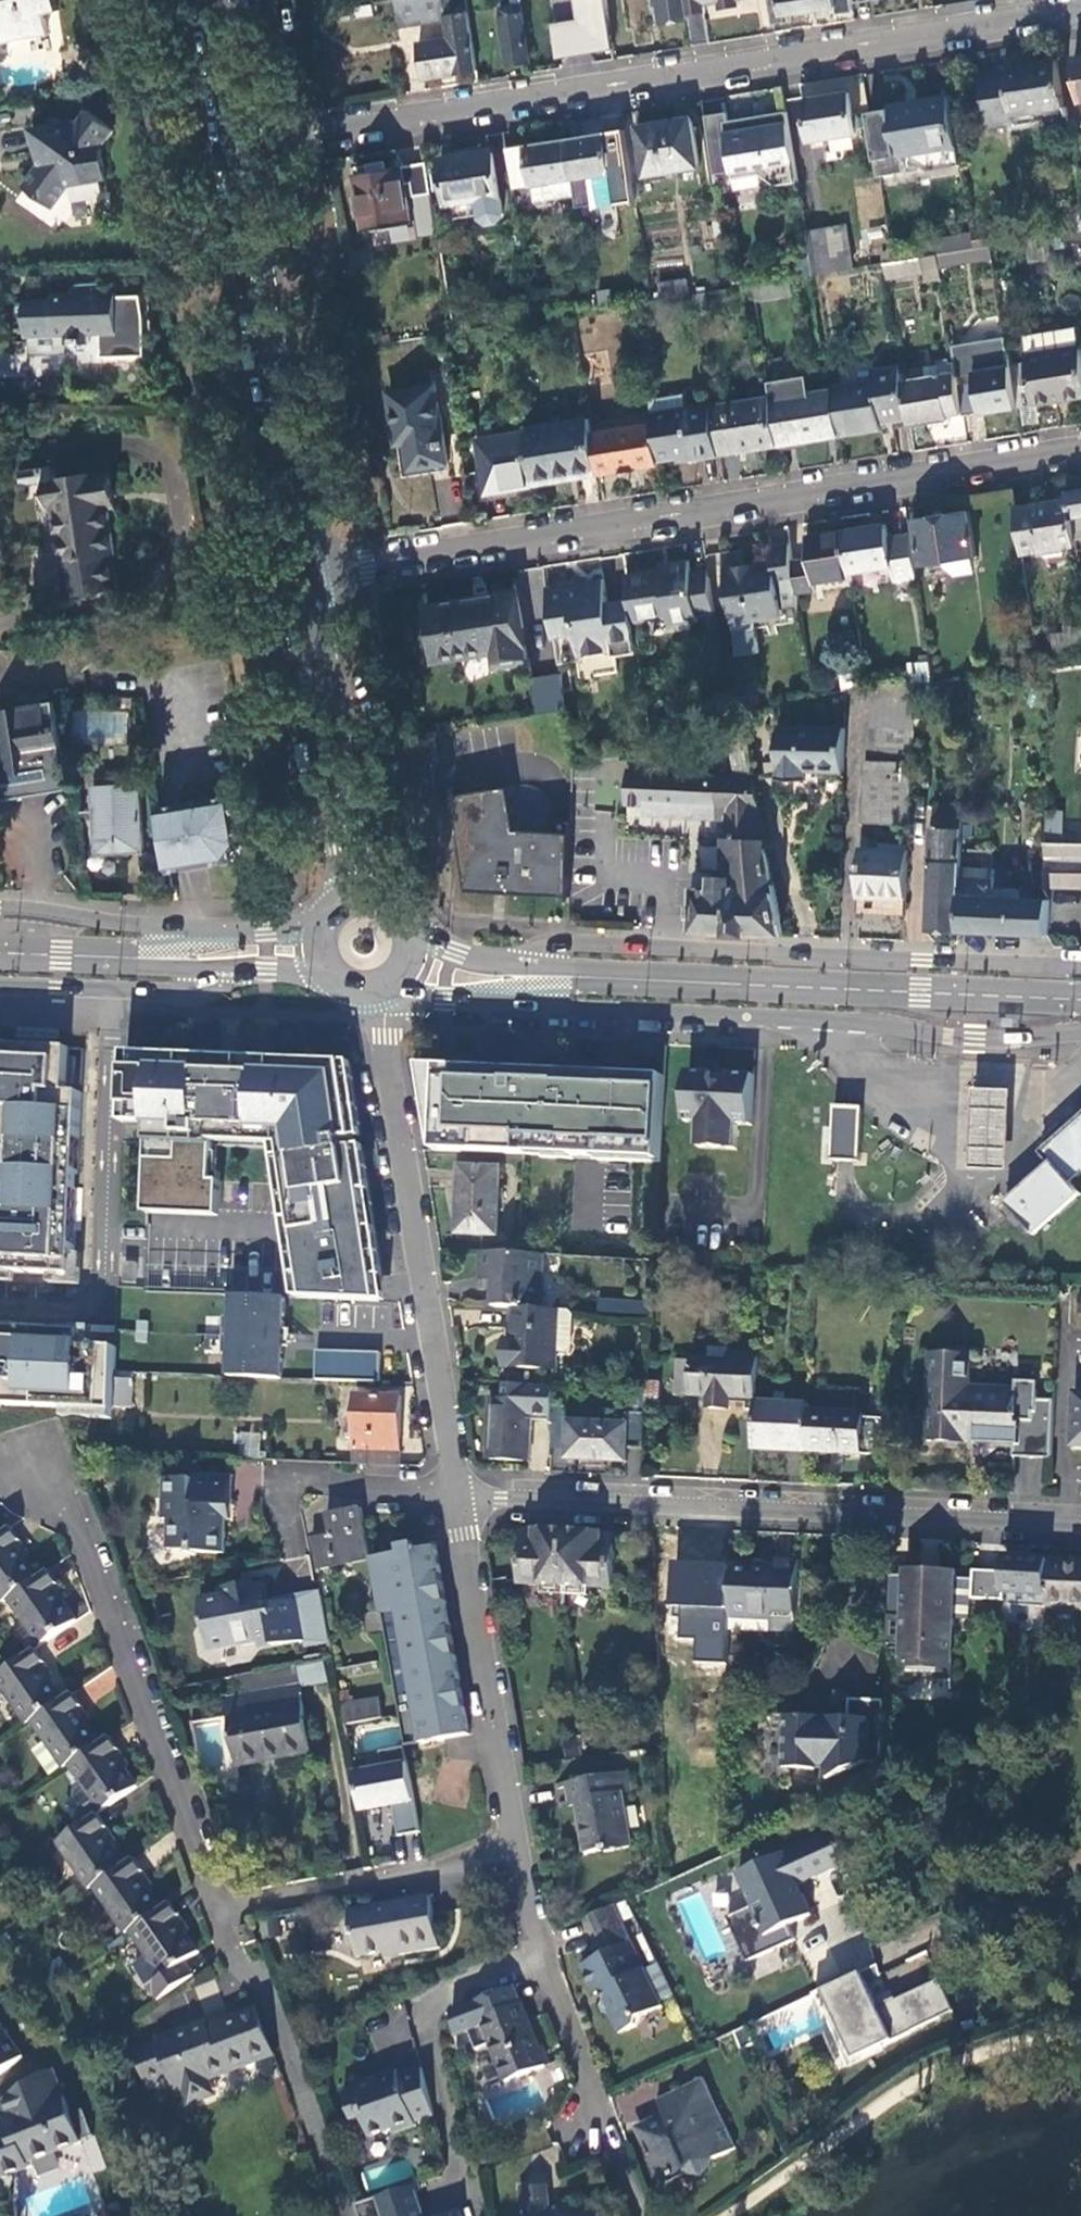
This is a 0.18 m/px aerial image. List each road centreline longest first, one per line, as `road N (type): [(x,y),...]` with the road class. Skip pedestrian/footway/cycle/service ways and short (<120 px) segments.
road 1 (residential): [(1080,11),(237,152)]
road 2 (residential): [(519,1846),(431,1876),(221,1913),(76,1515),(33,1463)]
road 3 (residential): [(307,582),(1080,453)]
road 4 (secondary): [(393,978),(421,997),(446,1000),(840,1022),(975,1038),(1080,1035)]
road 5 (secondary): [(1080,969),(565,944),(502,961),(412,939)]
road 6 (residential): [(1080,1526),(458,1493)]
road 7 (residential): [(458,1493),(377,986)]
road 8 (tertiary): [(307,582),(237,152)]
road 9 (residential): [(113,992),(105,1314),(0,1309)]
road 10 (residential): [(519,1846),(458,1493)]
road 11 (secondary): [(329,912),(260,932),(0,906)]
road 12 (residential): [(545,1963),(417,2007),(465,2190)]
road 13 (tertiary): [(360,894),(307,582)]
road 14 (residential): [(458,1493),(279,1486),(288,1538)]
road 15 (secondary): [(113,992),(181,992),(246,967),(335,976)]
road 16 (residential): [(619,2153),(545,1963)]
road 17 (tertiary): [(237,152),(213,0)]
road 18 (residential): [(545,1963),(519,1846)]

